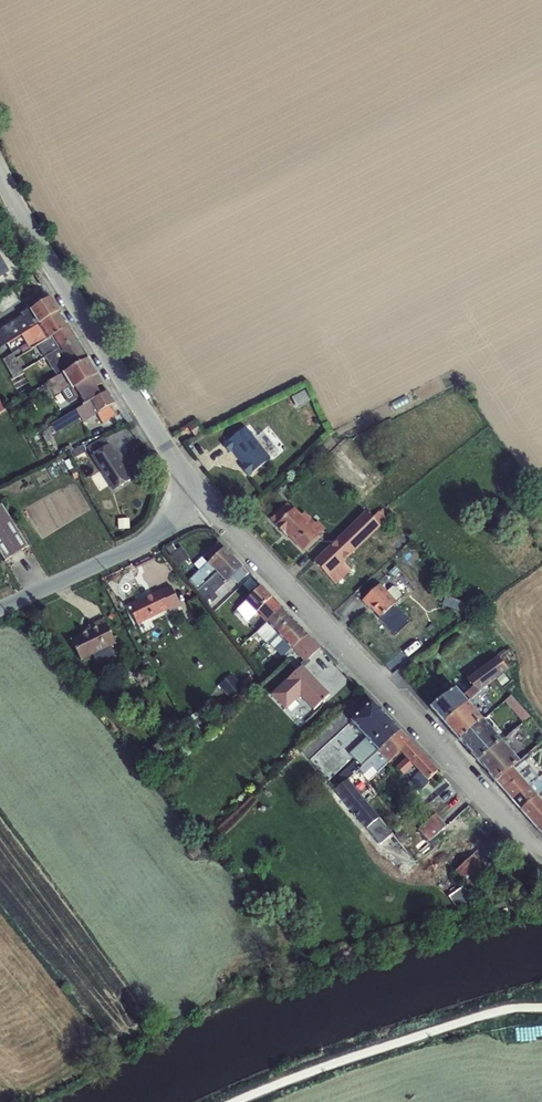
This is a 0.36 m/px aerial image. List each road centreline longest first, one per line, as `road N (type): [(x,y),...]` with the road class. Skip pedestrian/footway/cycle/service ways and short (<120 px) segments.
road 1 (unclassified): [(535,850),(209,509)]
road 2 (unclassified): [(0,171),(138,410),(209,509)]
road 3 (unclassified): [(209,509),(0,604)]

